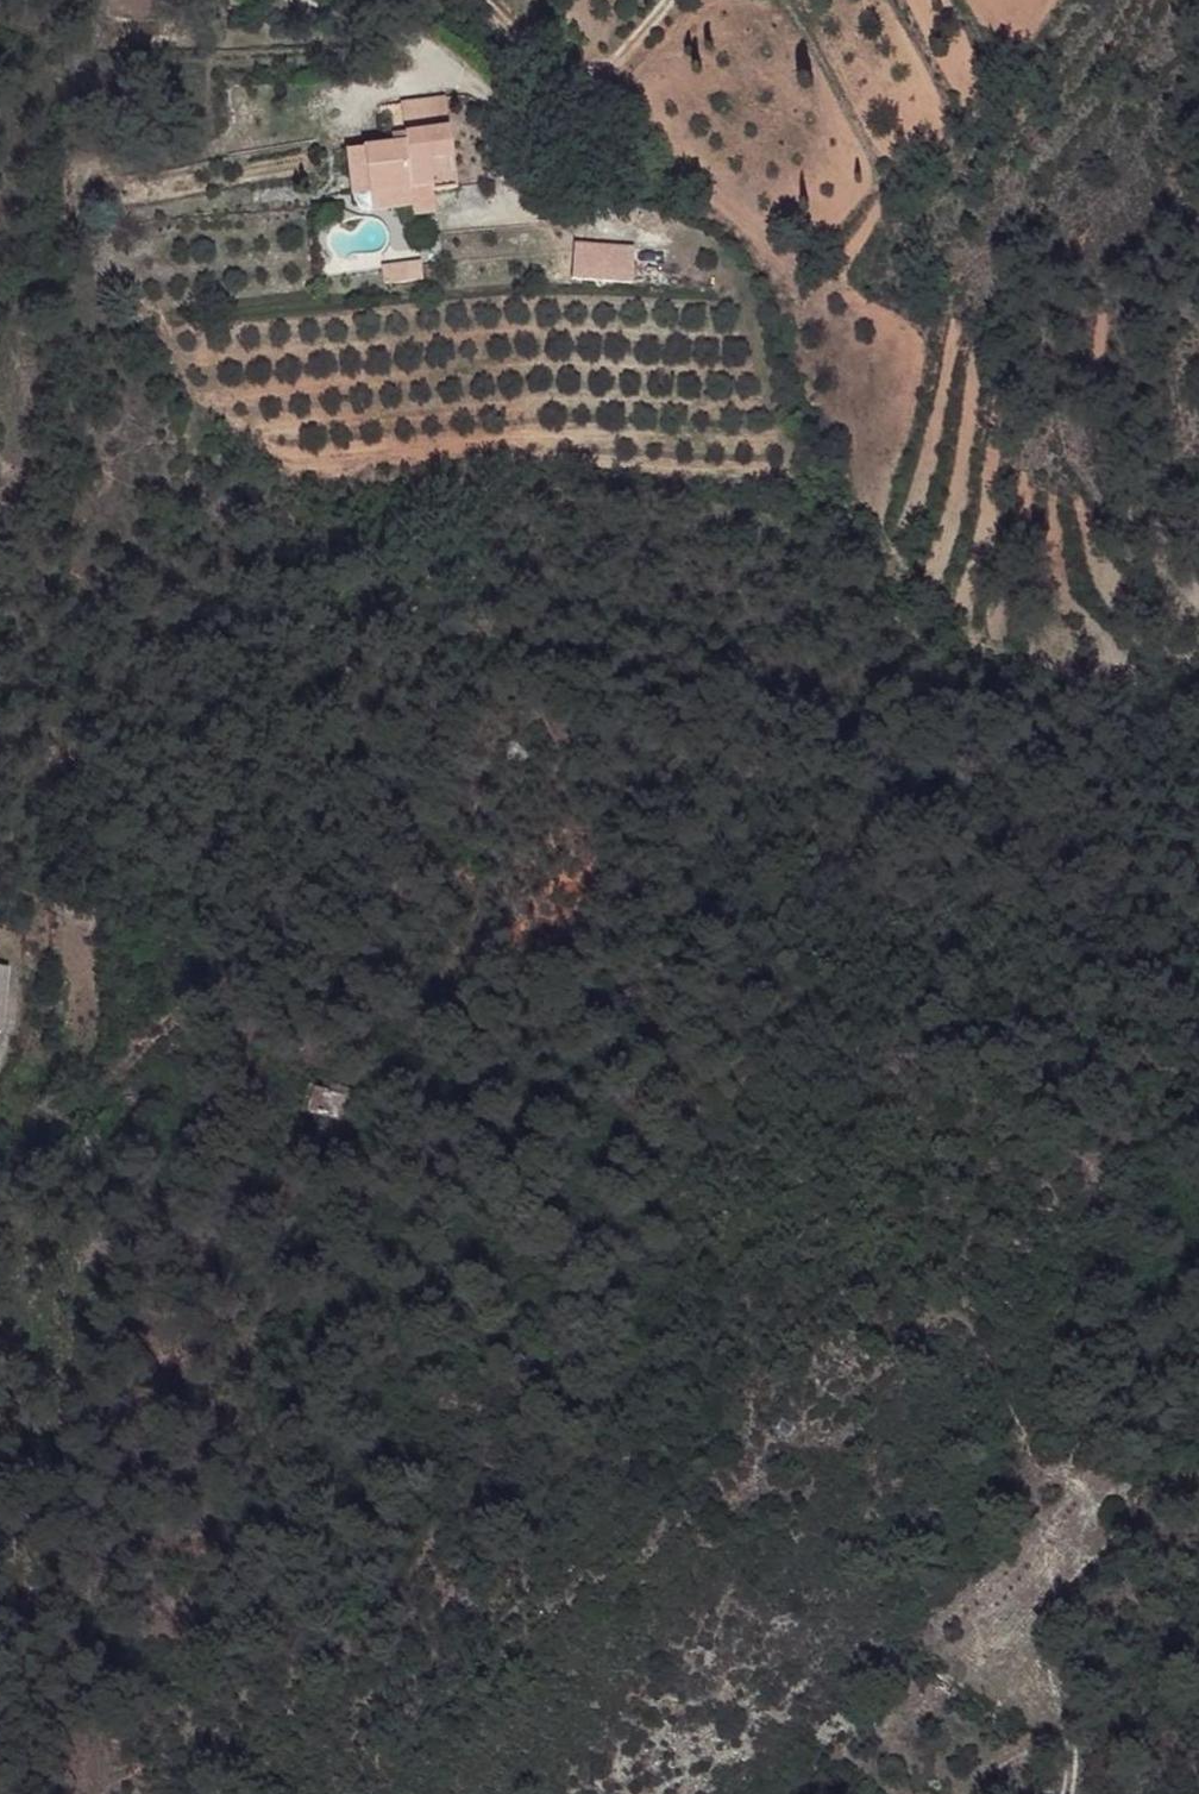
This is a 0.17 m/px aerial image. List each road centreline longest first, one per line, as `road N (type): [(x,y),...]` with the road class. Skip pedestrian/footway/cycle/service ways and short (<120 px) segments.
road 1 (track): [(306,0),(416,48),(481,87),(531,96),(597,83),(671,0)]

